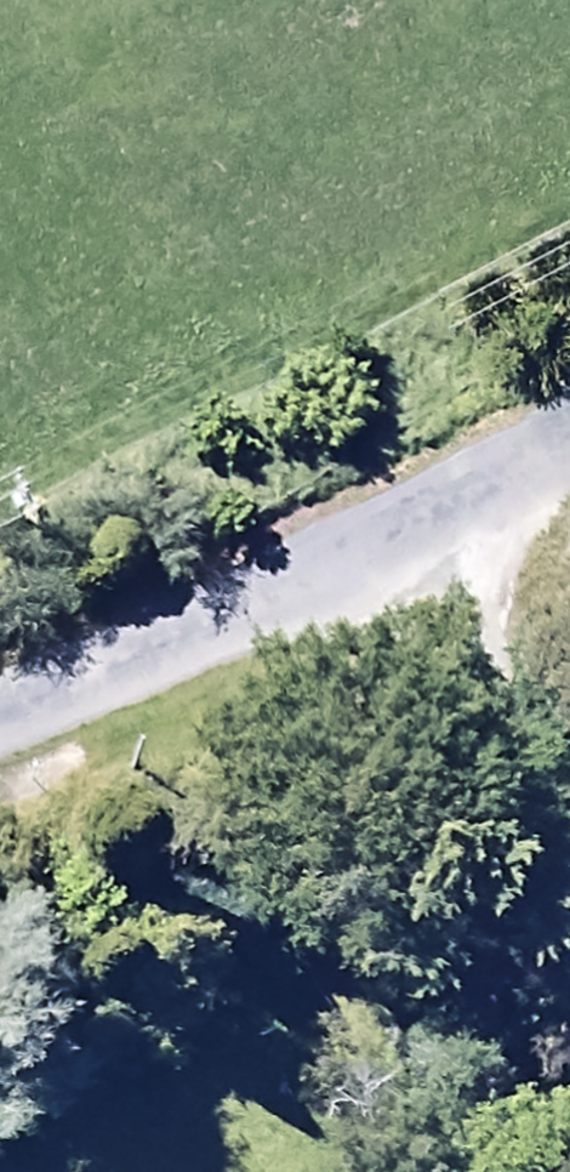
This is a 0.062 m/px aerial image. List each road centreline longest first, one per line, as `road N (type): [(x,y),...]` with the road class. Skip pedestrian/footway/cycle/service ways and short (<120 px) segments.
road 1 (unclassified): [(0,707),(171,639),(403,523)]
road 2 (residential): [(403,523),(569,872)]
road 3 (unclassified): [(403,523),(569,438)]

